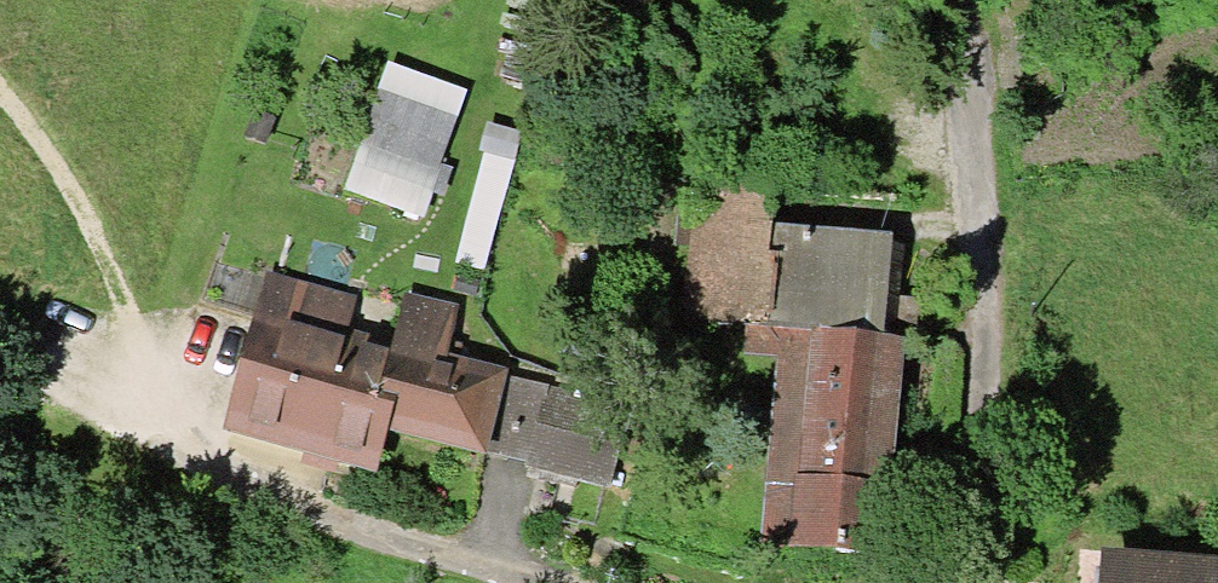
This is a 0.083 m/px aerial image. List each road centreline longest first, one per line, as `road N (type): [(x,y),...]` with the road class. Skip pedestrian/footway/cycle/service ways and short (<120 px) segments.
road 1 (residential): [(978,582),(981,262),(961,0)]
road 2 (track): [(175,448),(144,398),(88,228),(0,99)]
road 3 (residential): [(539,582),(265,495),(175,448)]

